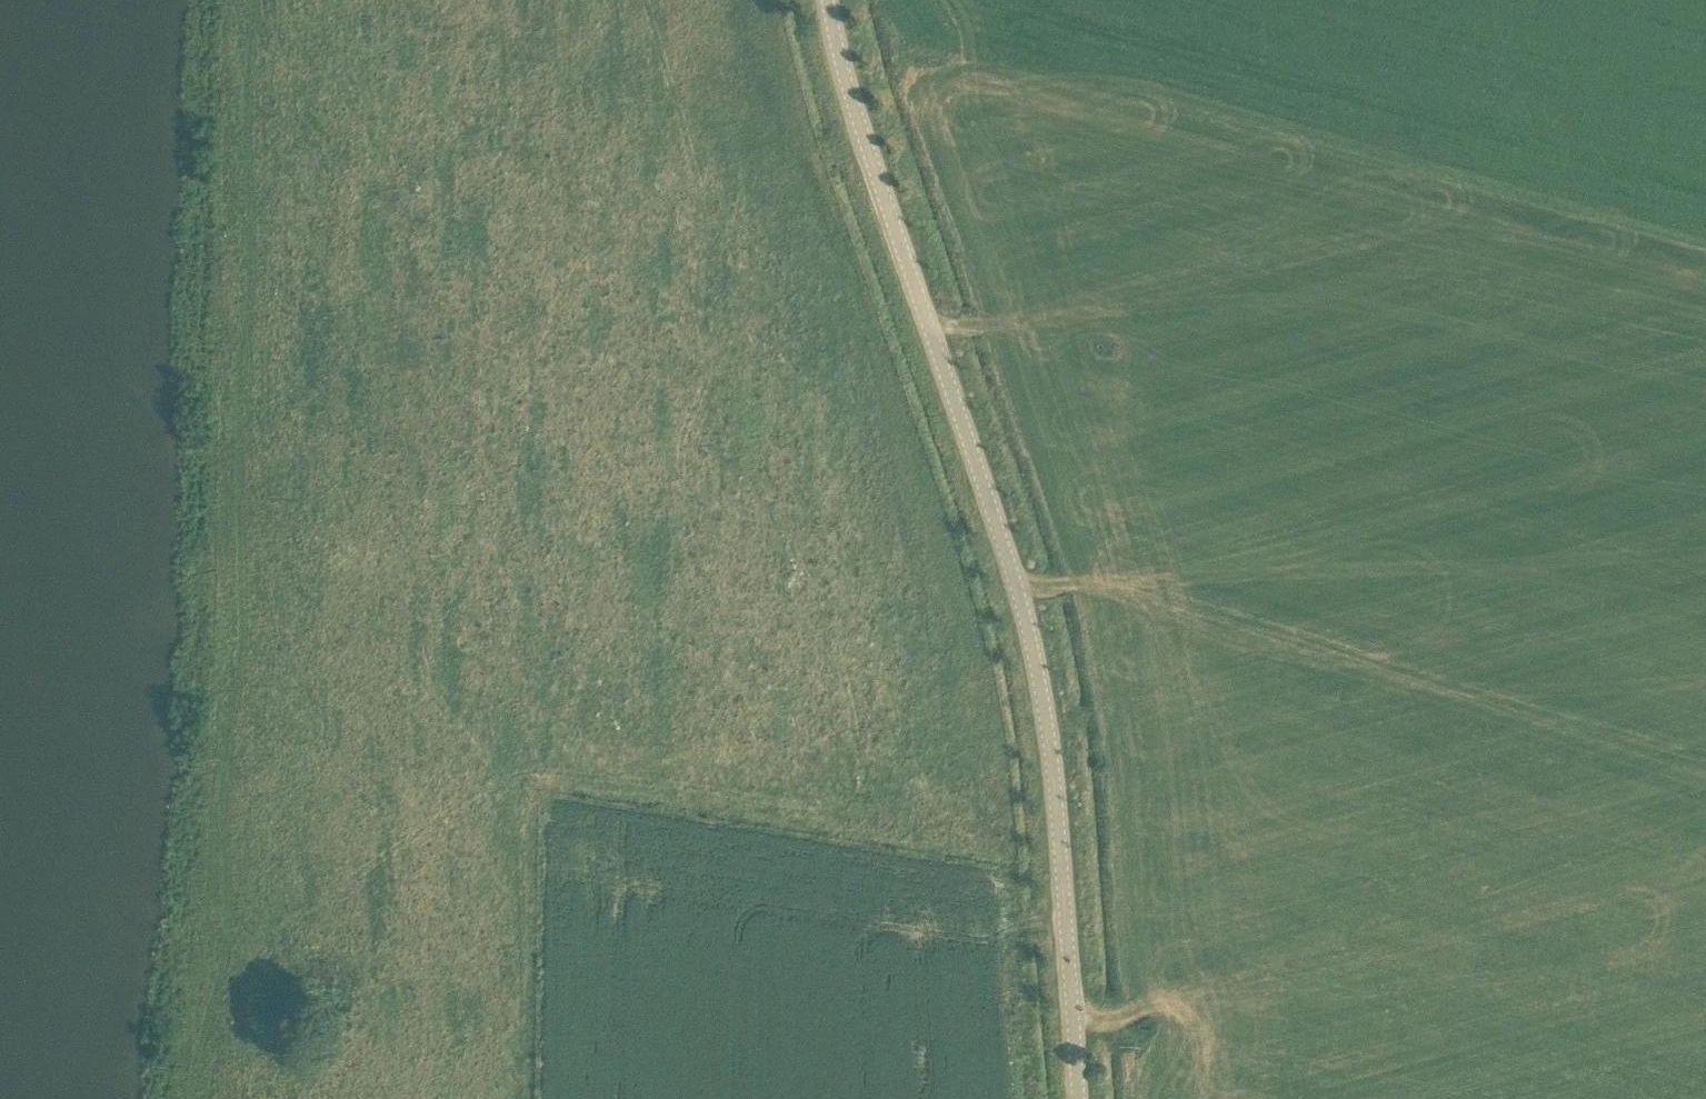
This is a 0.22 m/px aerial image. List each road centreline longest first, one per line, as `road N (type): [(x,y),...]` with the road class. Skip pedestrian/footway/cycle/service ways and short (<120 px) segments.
road 1 (unclassified): [(1080,1098),(1041,679),(1014,573),(861,123),(830,0)]

